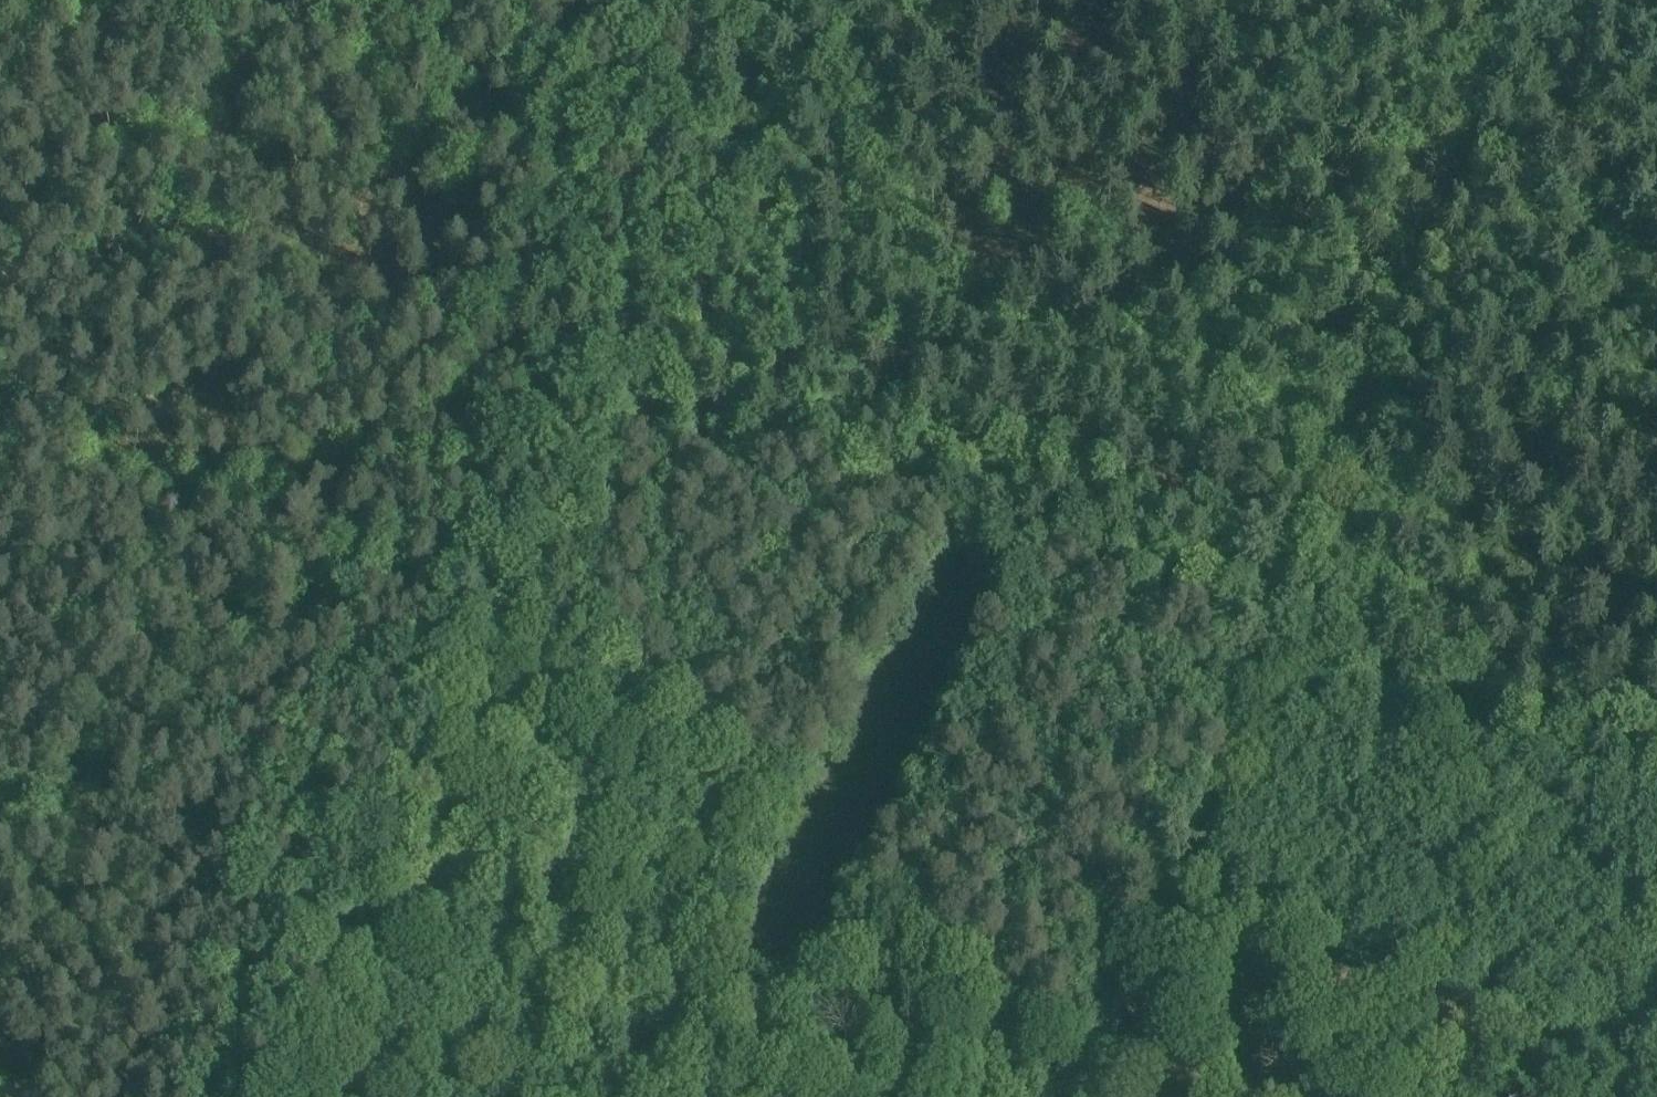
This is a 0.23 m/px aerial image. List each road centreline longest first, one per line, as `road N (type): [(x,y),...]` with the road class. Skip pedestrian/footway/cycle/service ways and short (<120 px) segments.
road 1 (track): [(1479,0),(1060,1096)]
road 2 (track): [(536,350),(1443,695)]
road 3 (track): [(536,350),(240,1096)]
road 4 (track): [(536,350),(673,0)]

